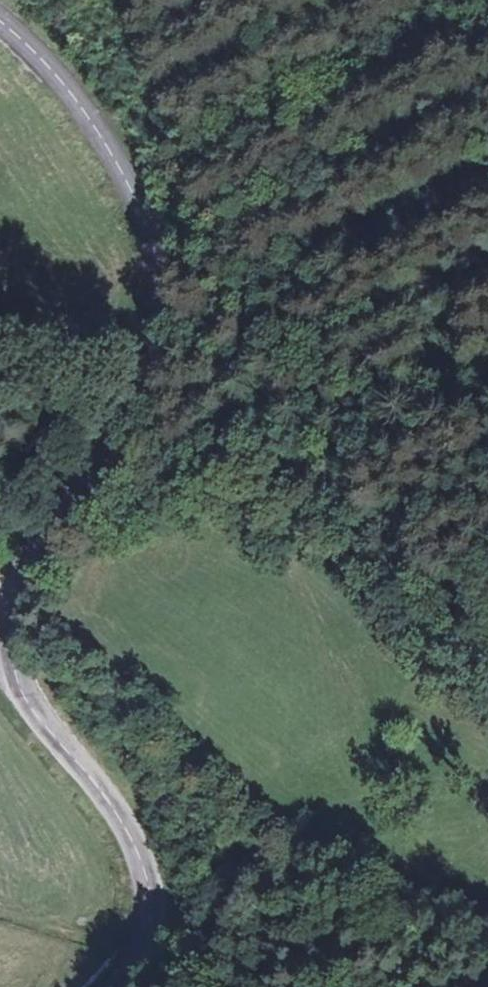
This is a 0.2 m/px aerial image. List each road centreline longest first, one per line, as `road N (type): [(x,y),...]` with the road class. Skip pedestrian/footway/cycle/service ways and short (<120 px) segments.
road 1 (tertiary): [(115,986),(137,958),(148,886),(132,837),(24,690),(12,636),(18,579),(150,393),(165,344),(161,283),(147,221),(119,157),(53,63),(0,15)]
road 2 (track): [(128,422),(138,452),(170,476),(268,446),(299,451),(324,464),(409,557),(487,601)]

